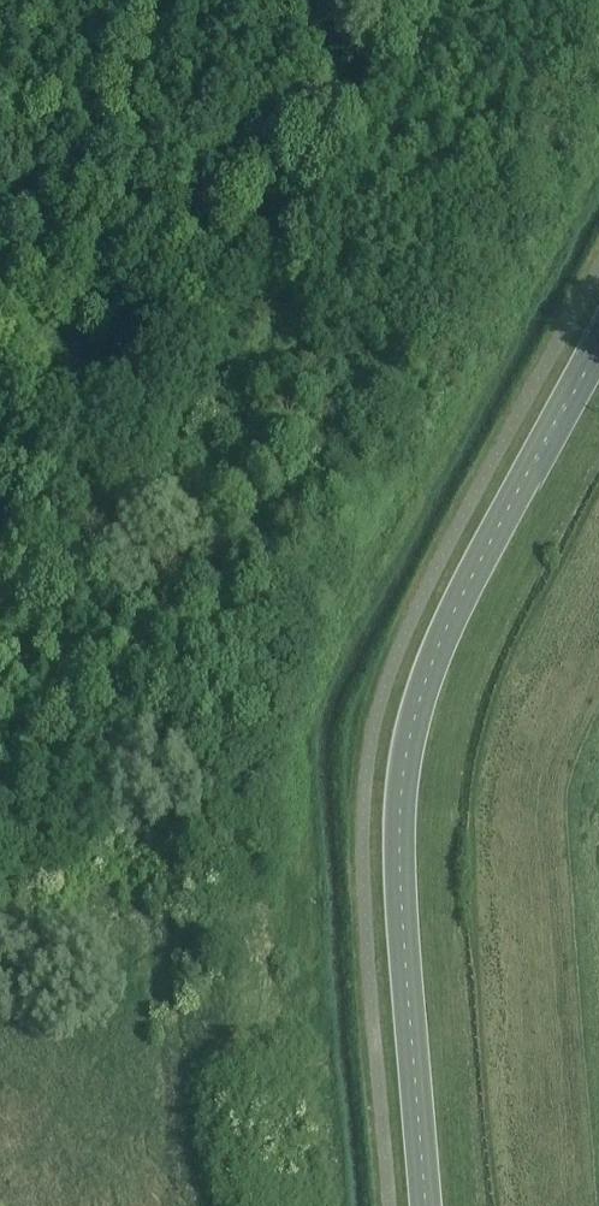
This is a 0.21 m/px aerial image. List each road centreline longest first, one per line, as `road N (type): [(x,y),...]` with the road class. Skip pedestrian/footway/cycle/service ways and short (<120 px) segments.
road 1 (tertiary): [(428,1205),(397,852),(414,714),(453,610),(598,343)]

